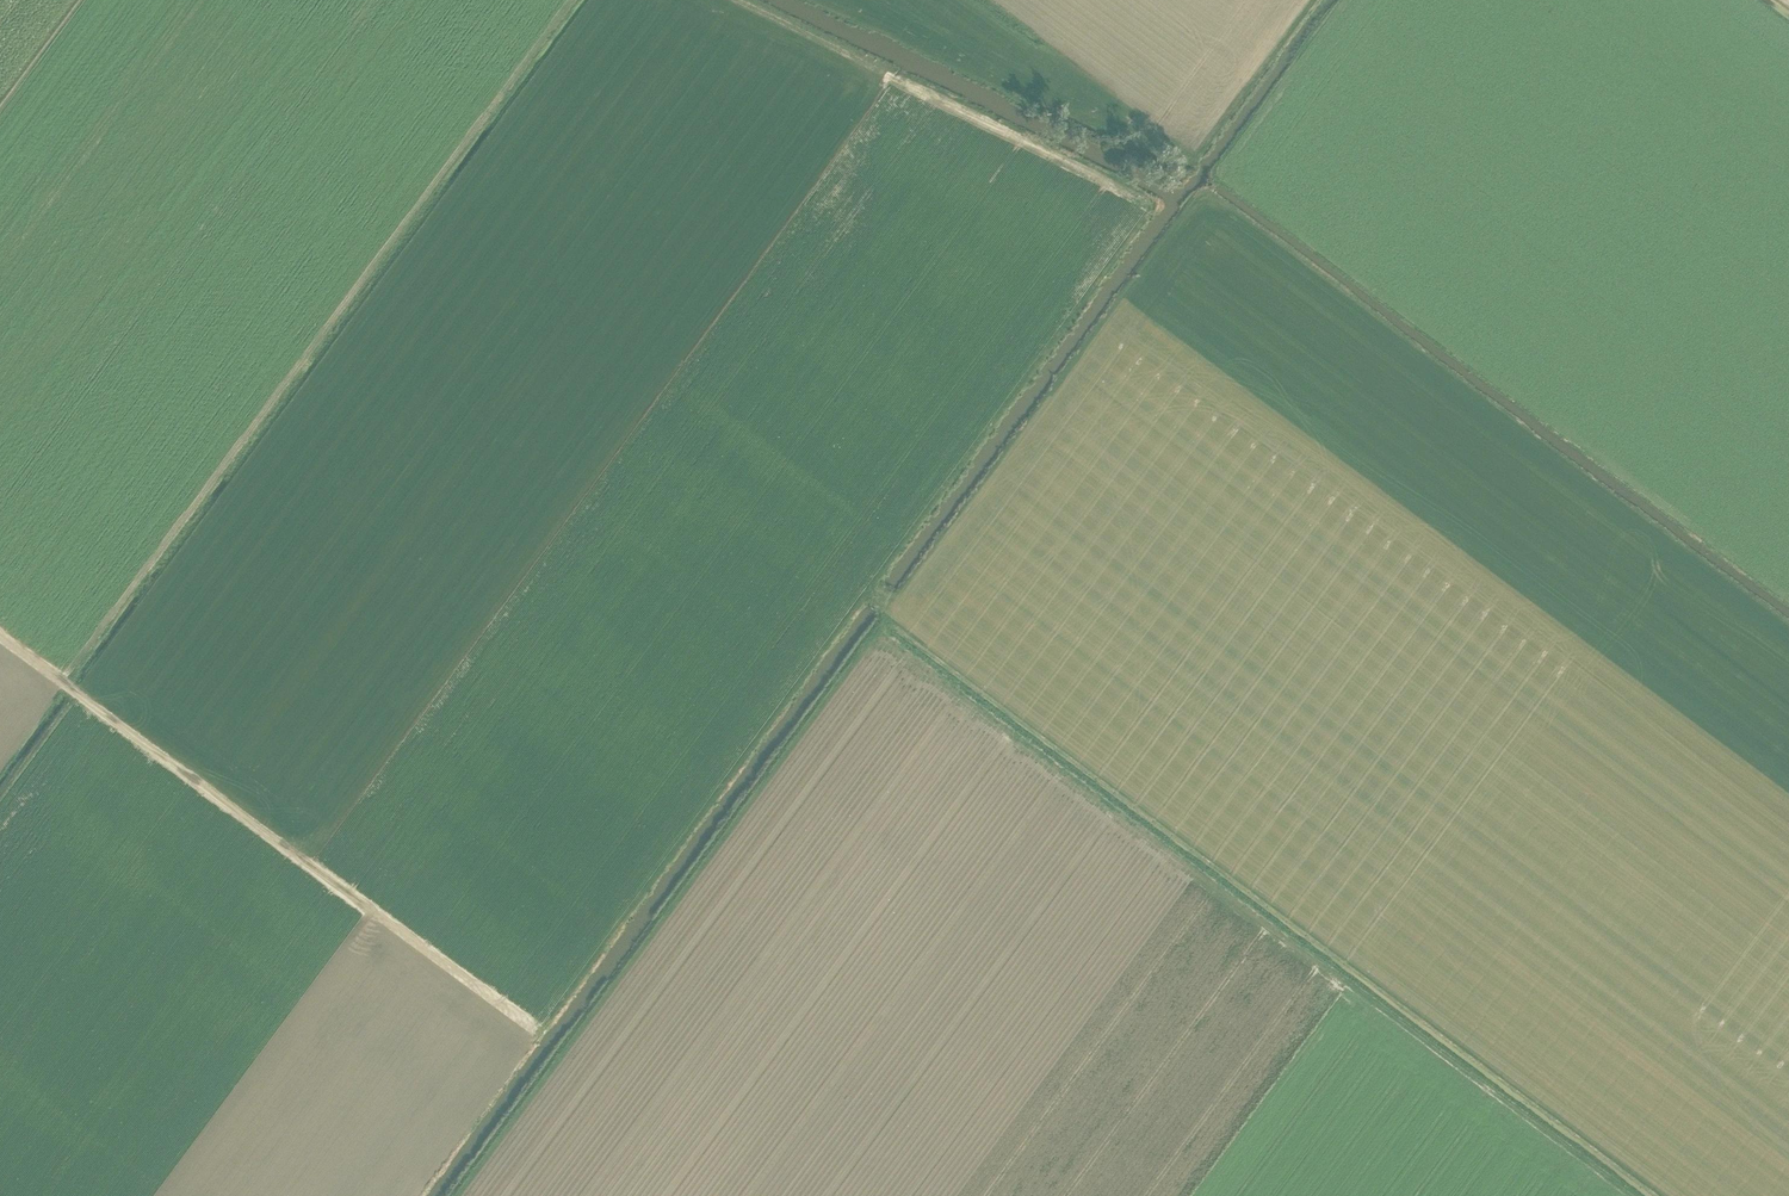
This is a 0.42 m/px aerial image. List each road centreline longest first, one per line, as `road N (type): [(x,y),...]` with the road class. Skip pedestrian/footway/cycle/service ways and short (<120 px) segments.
road 1 (track): [(0,635),(290,847)]

